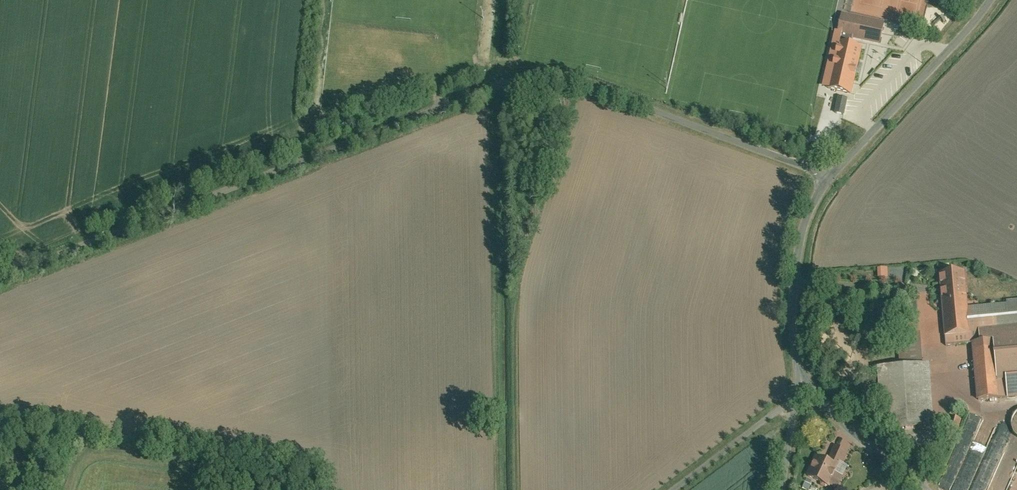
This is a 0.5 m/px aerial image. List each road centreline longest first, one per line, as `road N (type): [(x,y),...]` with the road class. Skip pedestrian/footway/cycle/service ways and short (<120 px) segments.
road 1 (unclassified): [(828,179),(562,78),(538,77),(0,279)]
road 2 (unclassified): [(828,179),(991,0)]
road 3 (unclassified): [(798,366),(799,248),(828,179)]
road 4 (unclassified): [(798,366),(851,431),(928,489)]
road 5 (unclassified): [(796,398),(676,489)]

